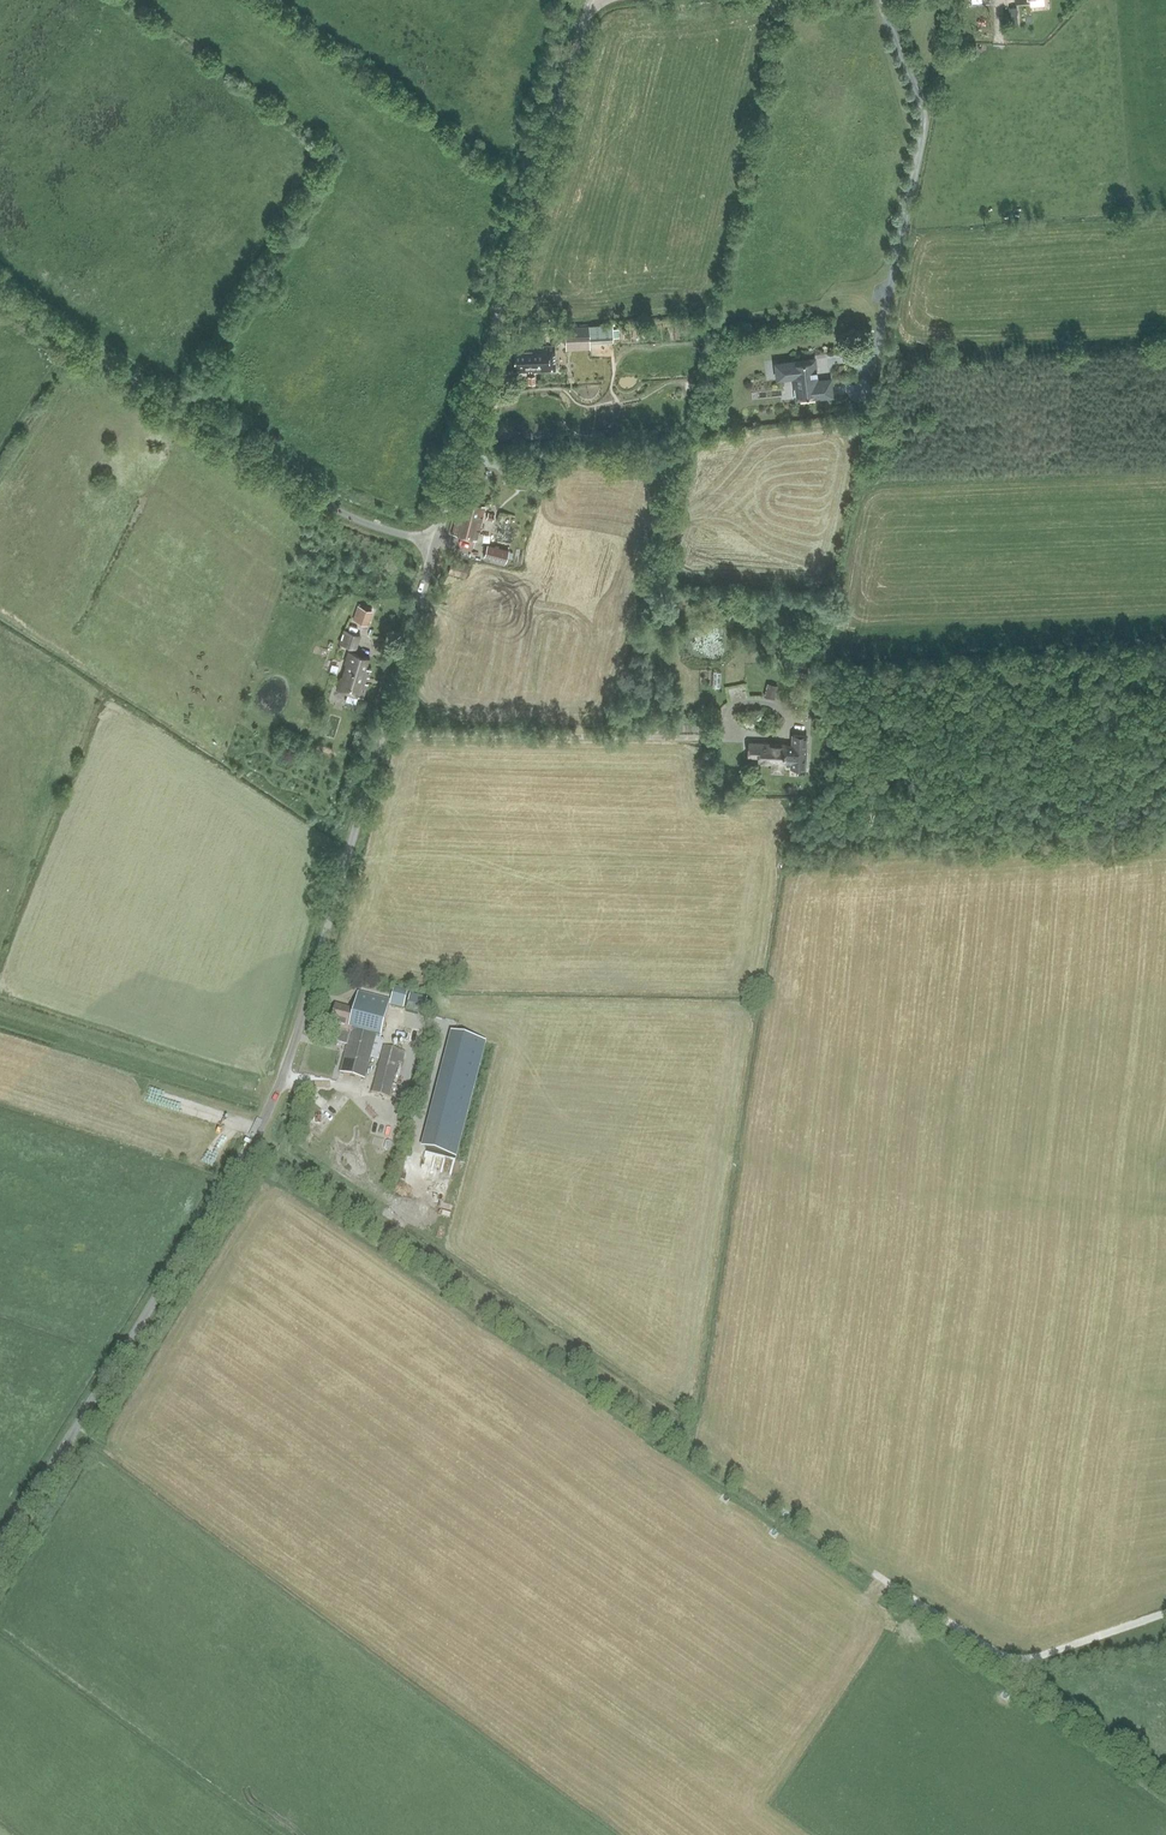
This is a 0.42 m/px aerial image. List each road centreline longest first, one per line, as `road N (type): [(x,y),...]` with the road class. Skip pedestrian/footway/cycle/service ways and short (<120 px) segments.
road 1 (unclassified): [(0,1552),(257,1135),(280,1084),(435,546)]
road 2 (unclassified): [(435,546),(592,0)]
road 3 (unclassified): [(435,546),(342,514),(0,294)]
road 4 (track): [(880,0),(919,95),(923,132),(876,352),(861,365),(821,361)]
road 5 (track): [(1165,1612),(1044,1655),(1006,1658),(874,1574)]

